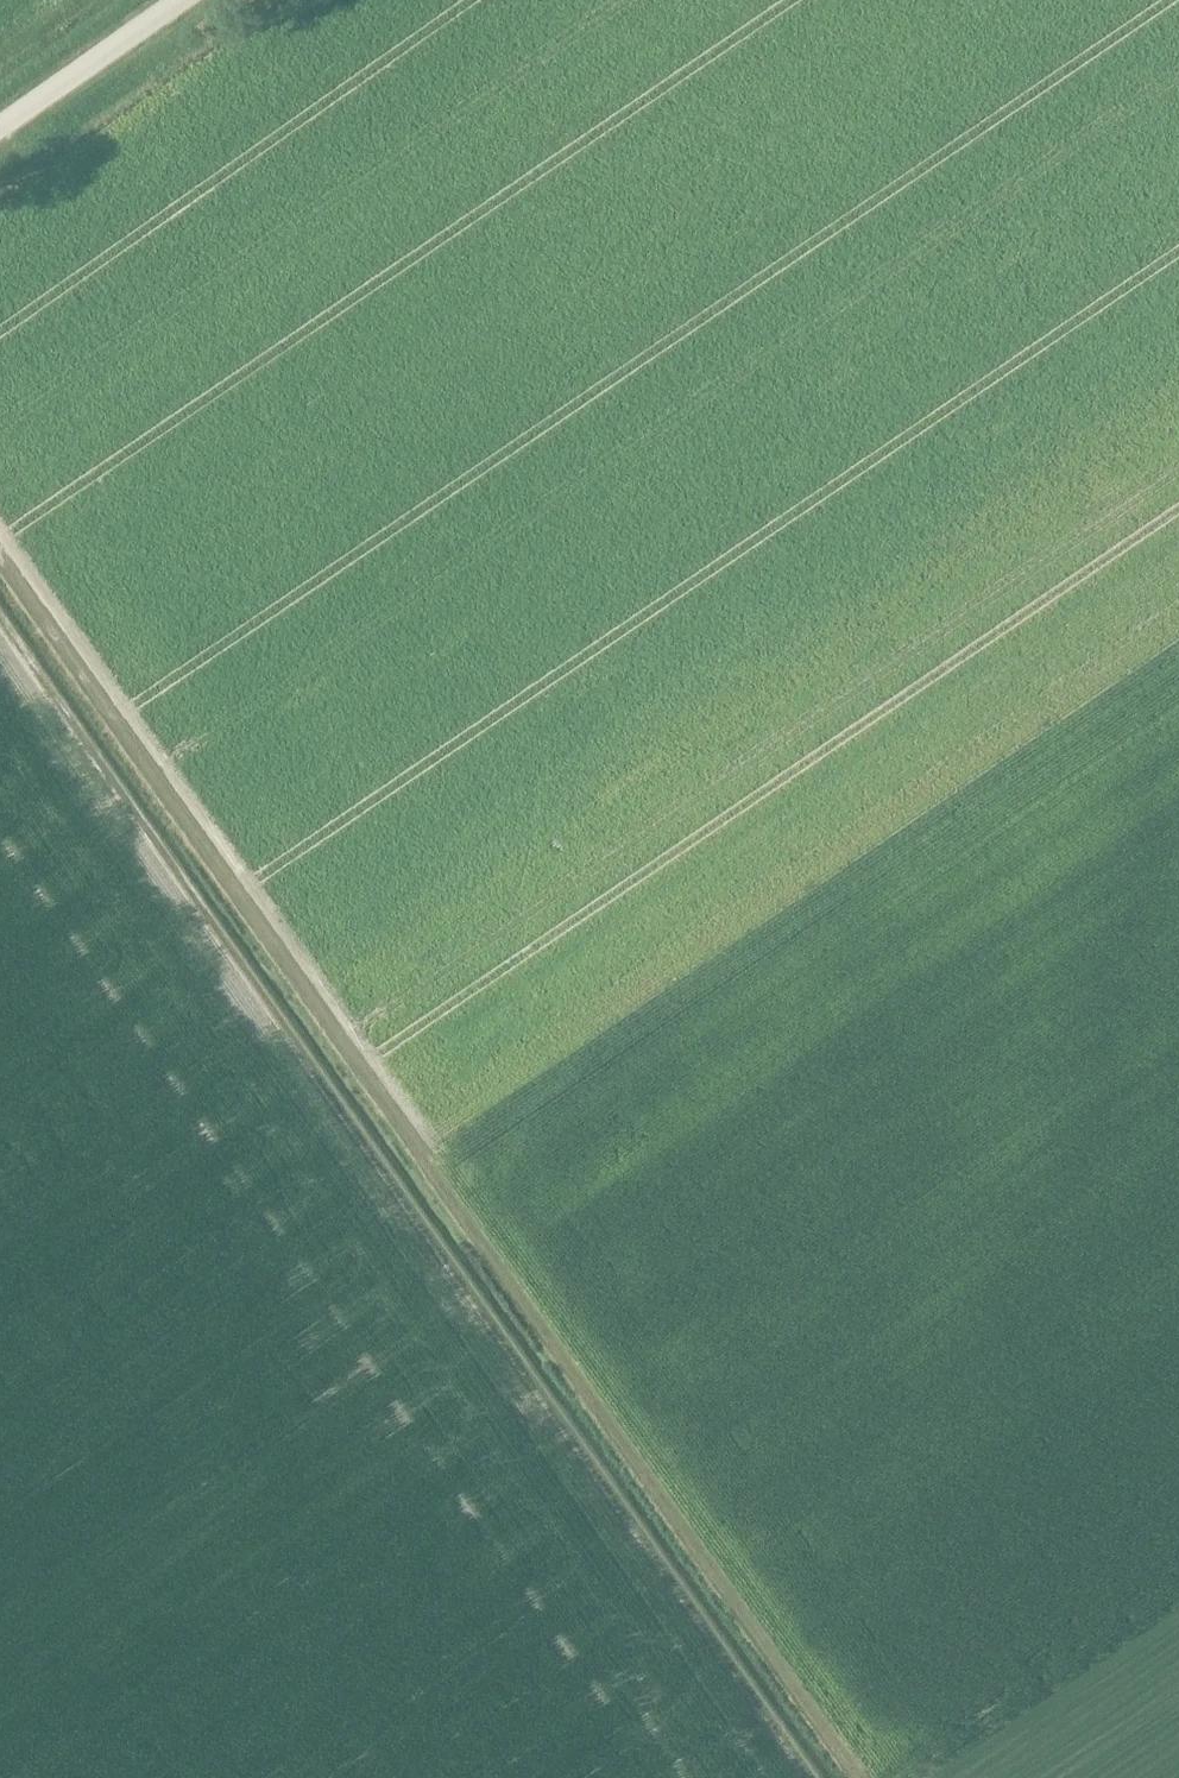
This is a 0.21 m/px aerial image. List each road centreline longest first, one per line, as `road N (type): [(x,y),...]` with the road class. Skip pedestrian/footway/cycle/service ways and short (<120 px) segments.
road 1 (unclassified): [(0,126),(179,0)]

